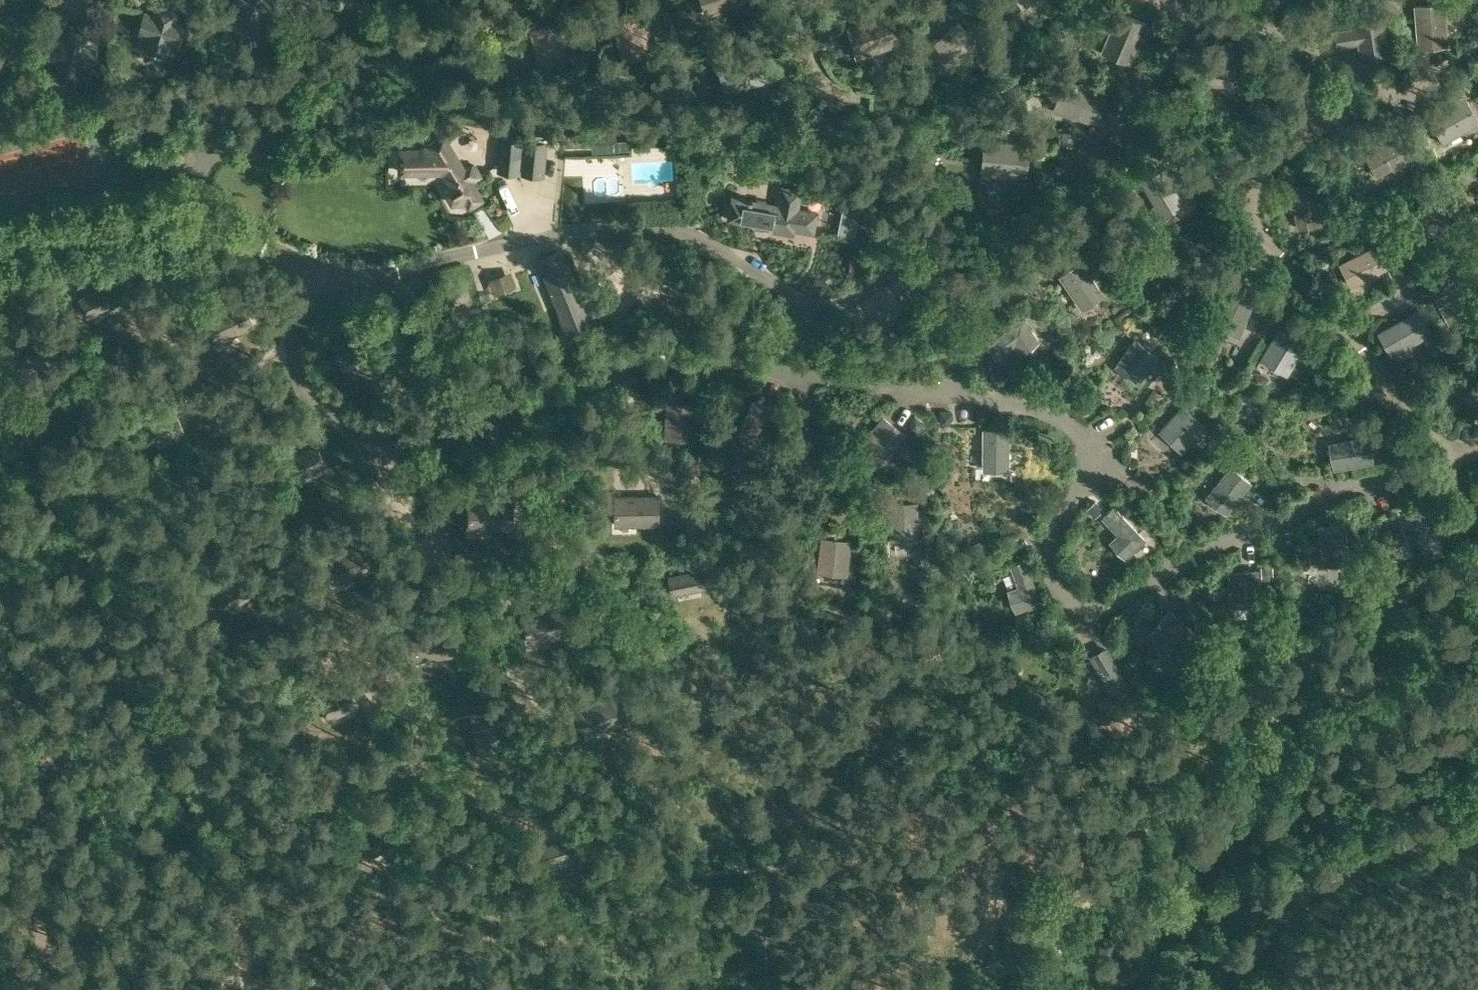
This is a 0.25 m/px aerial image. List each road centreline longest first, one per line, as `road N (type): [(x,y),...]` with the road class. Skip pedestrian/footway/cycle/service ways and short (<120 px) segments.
road 1 (track): [(0,394),(92,587),(263,989)]
road 2 (track): [(1036,989),(1129,843),(1210,758),(1329,696),(1477,647)]
road 3 (track): [(0,704),(92,587)]

